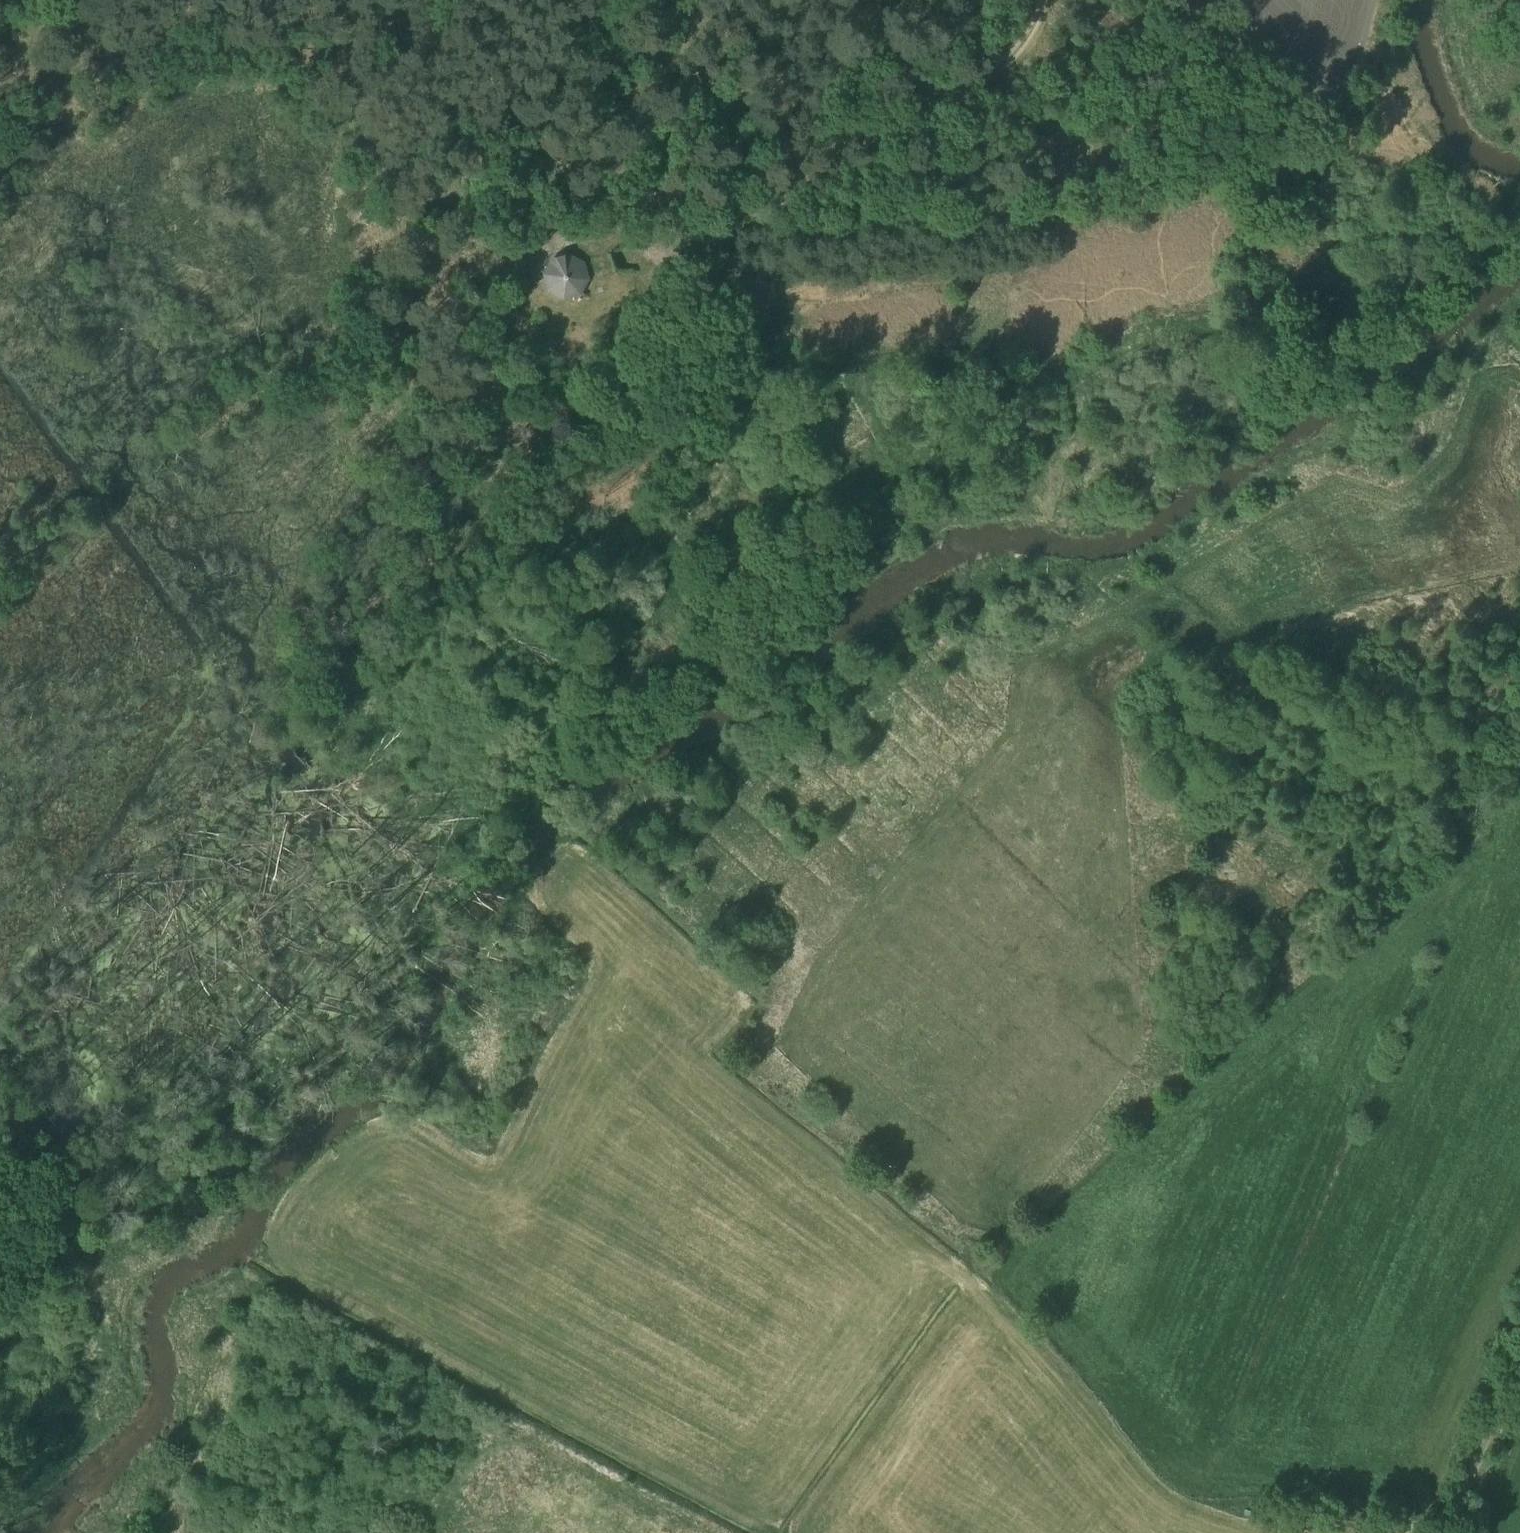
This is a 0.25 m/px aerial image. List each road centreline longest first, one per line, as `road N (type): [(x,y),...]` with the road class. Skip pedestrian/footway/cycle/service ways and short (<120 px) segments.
road 1 (track): [(545,239),(667,192),(880,137),(962,94),(1001,62),(1021,43),(1039,0)]
road 2 (track): [(1519,1340),(1436,1532)]

